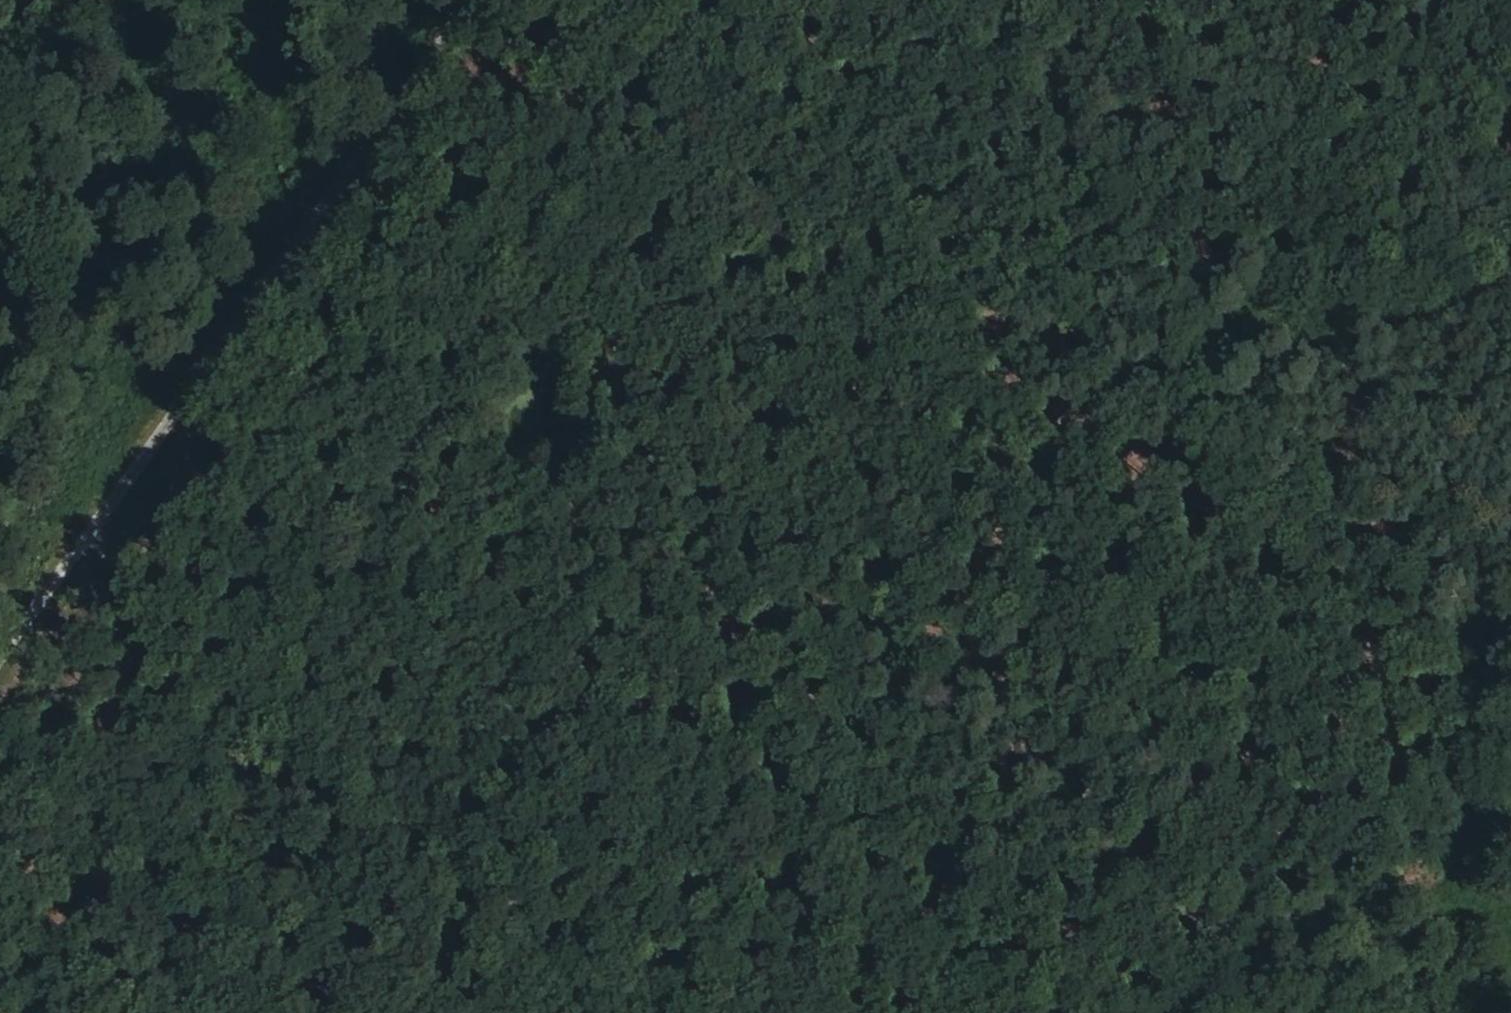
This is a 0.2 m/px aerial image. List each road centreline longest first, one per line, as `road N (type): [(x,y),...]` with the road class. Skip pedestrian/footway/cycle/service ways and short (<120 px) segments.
road 1 (track): [(0,662),(480,0)]

